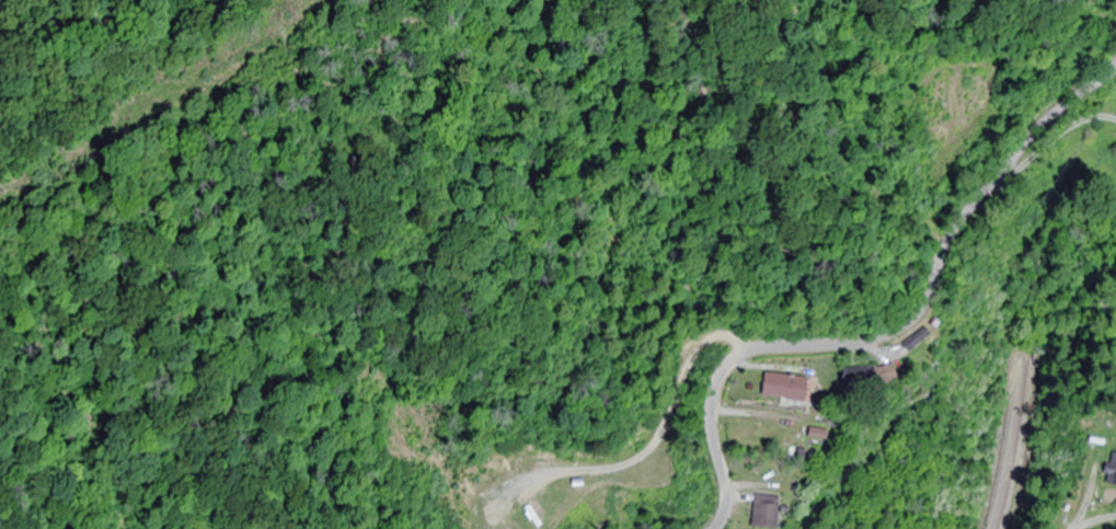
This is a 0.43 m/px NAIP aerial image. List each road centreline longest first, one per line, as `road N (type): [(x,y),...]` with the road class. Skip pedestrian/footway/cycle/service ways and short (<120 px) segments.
road 1 (residential): [(607,528),(661,465),(690,382),(890,306),(1078,58),(1105,0)]

